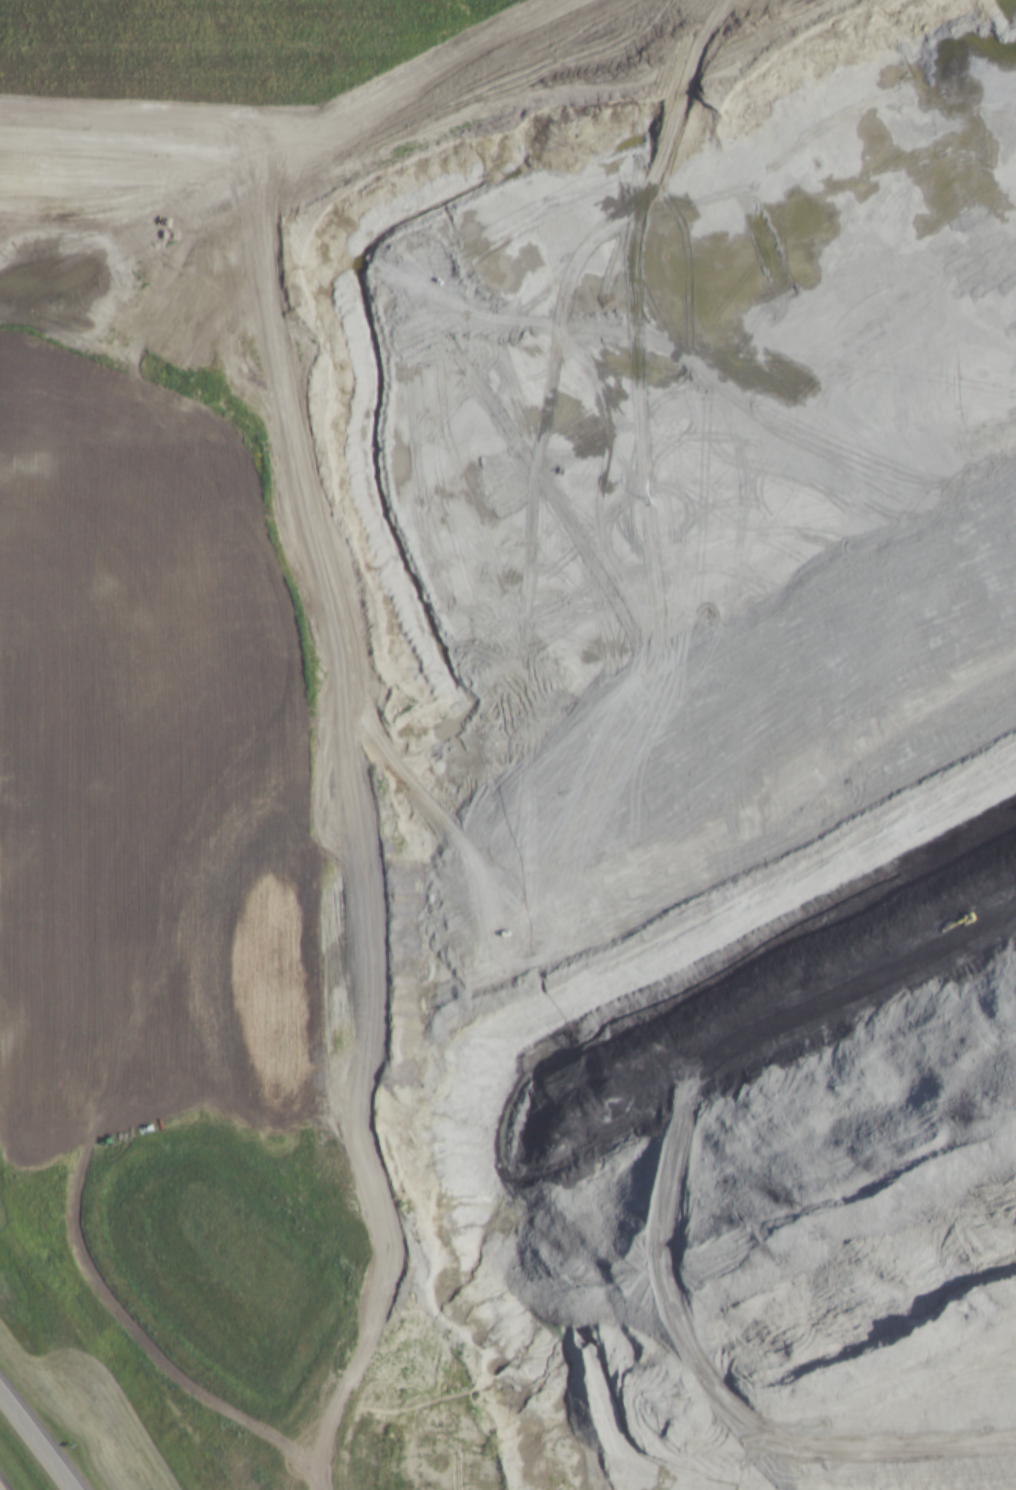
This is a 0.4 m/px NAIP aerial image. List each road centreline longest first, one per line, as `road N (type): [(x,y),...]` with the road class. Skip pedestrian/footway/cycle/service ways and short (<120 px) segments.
road 1 (tertiary): [(985,1489),(986,0)]
road 2 (trunk): [(78,1489),(0,1388)]

